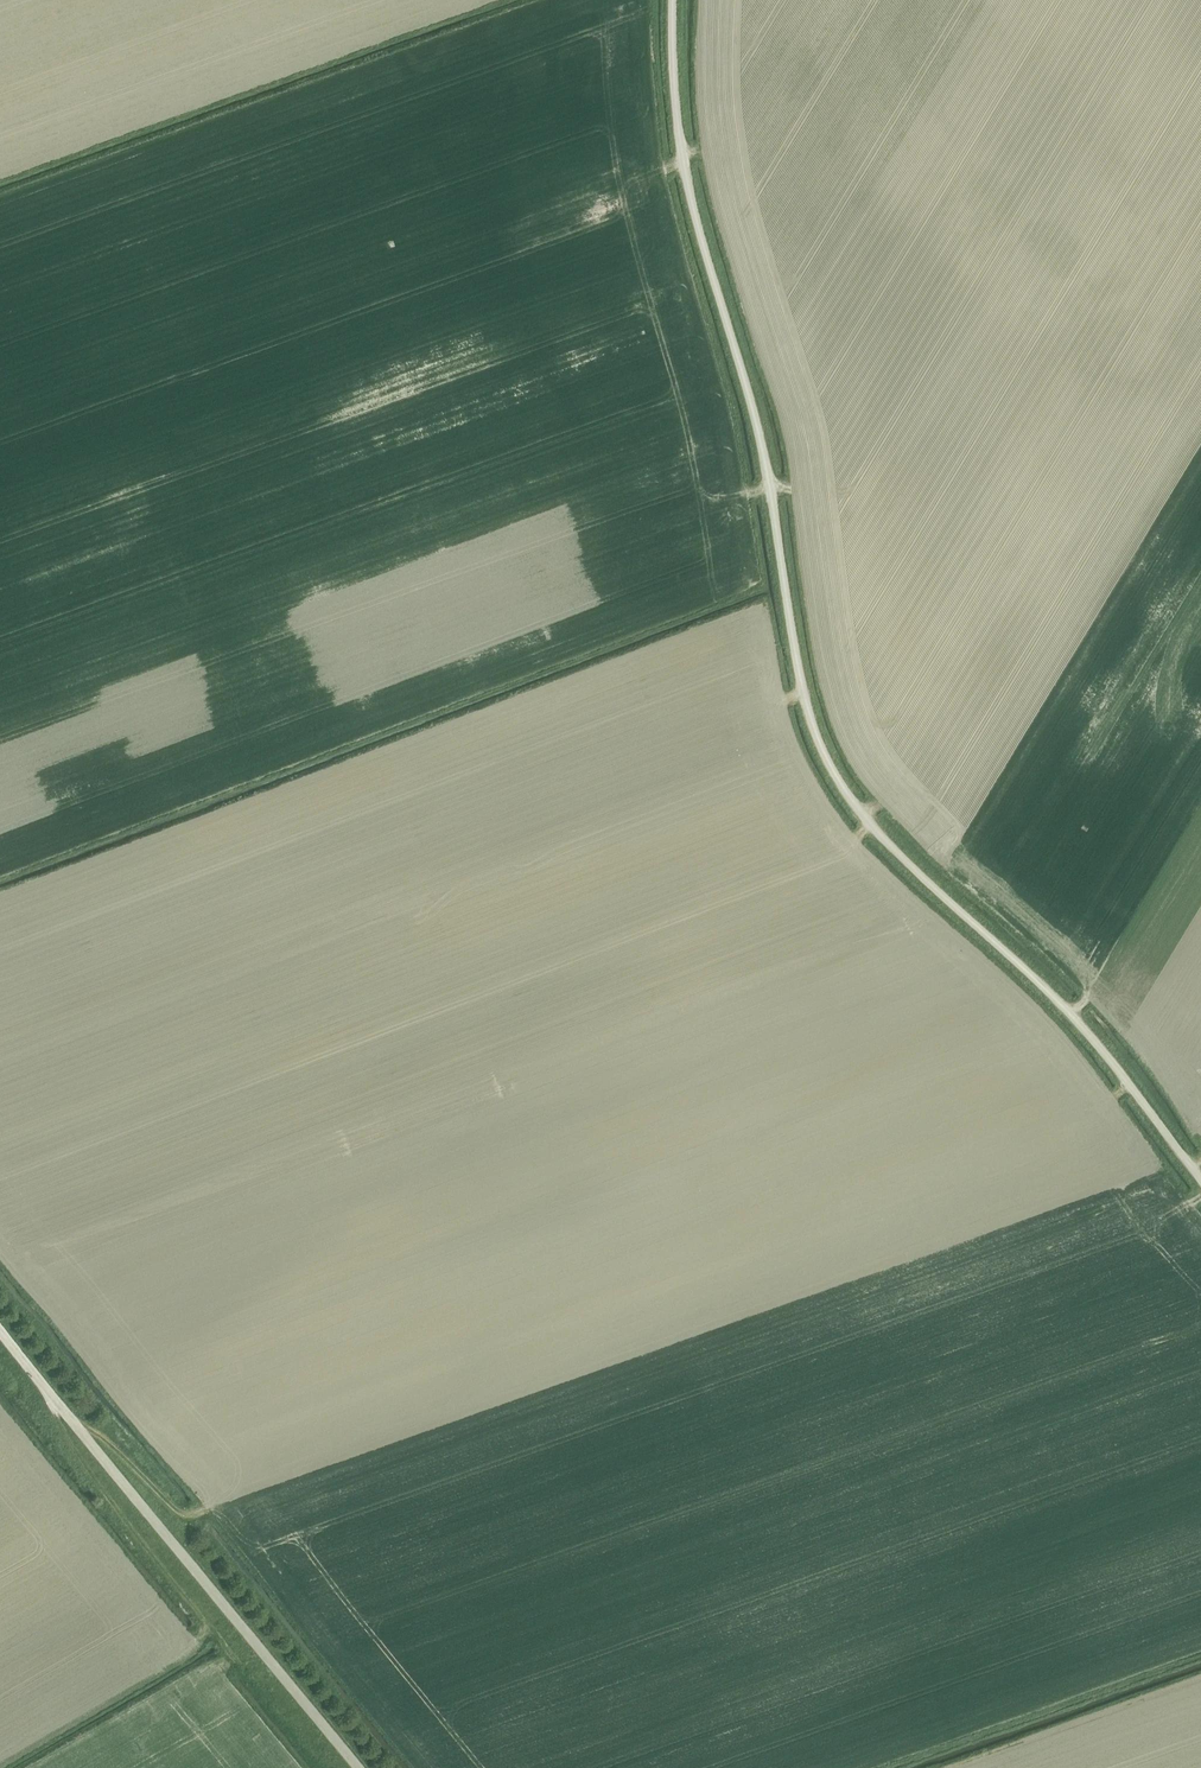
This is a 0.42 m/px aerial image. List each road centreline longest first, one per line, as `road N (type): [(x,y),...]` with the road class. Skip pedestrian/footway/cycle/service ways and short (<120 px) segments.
road 1 (unclassified): [(1200,1168),(1088,1014),(882,817),(823,728),(788,604),(759,392),(697,206),(667,47),(667,0)]
road 2 (unclassified): [(375,1767),(0,1312)]

